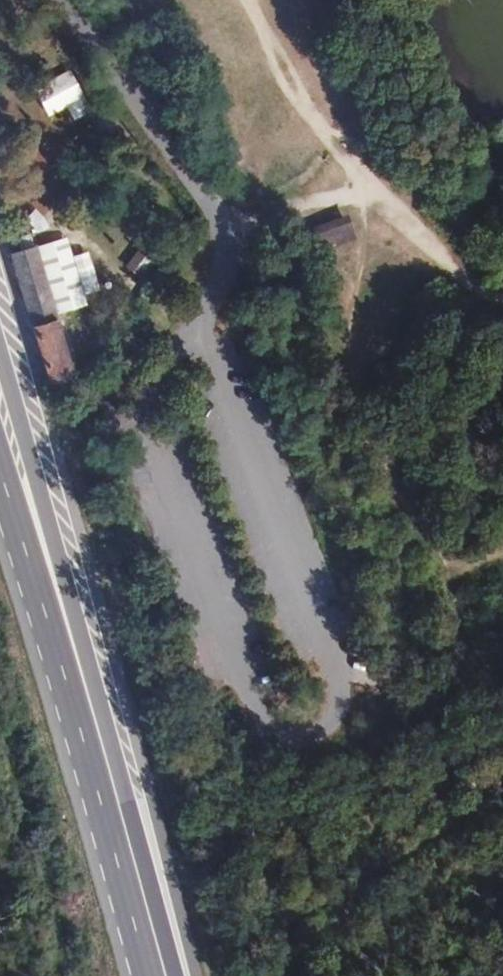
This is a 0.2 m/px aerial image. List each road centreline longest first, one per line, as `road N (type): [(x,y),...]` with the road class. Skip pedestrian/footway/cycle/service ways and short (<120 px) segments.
road 1 (primary): [(168,975),(106,711),(0,351)]
road 2 (primary): [(0,468),(163,975)]
road 3 (track): [(502,290),(377,193),(317,126),(249,0)]
road 4 (track): [(377,193),(224,221)]

